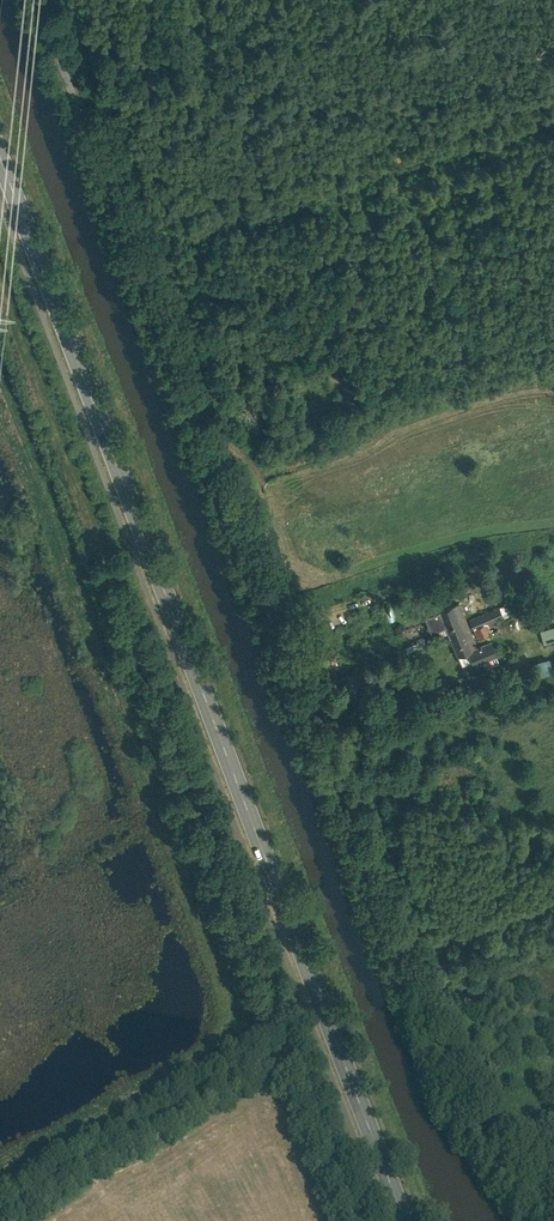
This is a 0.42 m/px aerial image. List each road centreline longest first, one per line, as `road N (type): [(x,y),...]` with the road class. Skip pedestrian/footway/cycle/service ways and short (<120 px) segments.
road 1 (unclassified): [(37,0),(453,1067),(553,1216)]
road 2 (track): [(0,1211),(286,1040),(0,286)]
road 3 (primary): [(0,159),(403,1220)]

